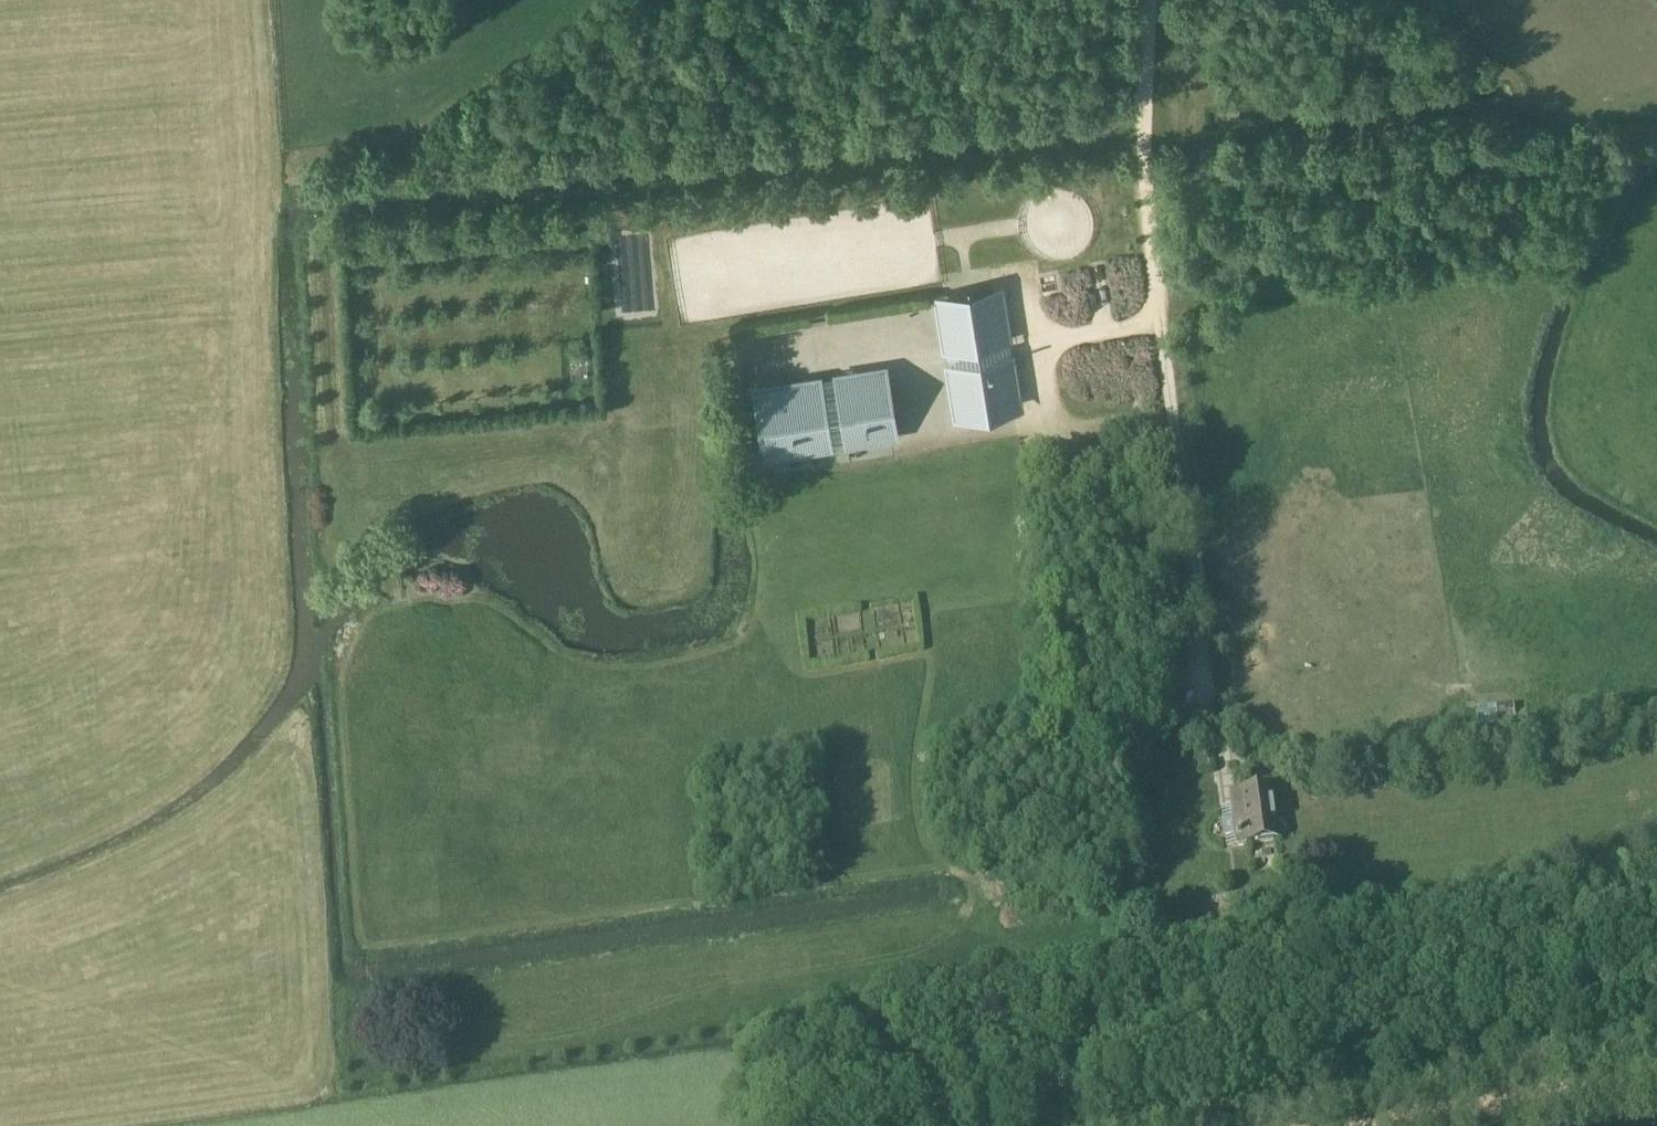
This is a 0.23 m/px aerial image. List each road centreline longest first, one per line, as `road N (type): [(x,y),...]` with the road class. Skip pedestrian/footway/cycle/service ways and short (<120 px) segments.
road 1 (unclassified): [(1212,736),(1141,155),(1155,0)]
road 2 (track): [(1656,1081),(1376,1125)]

